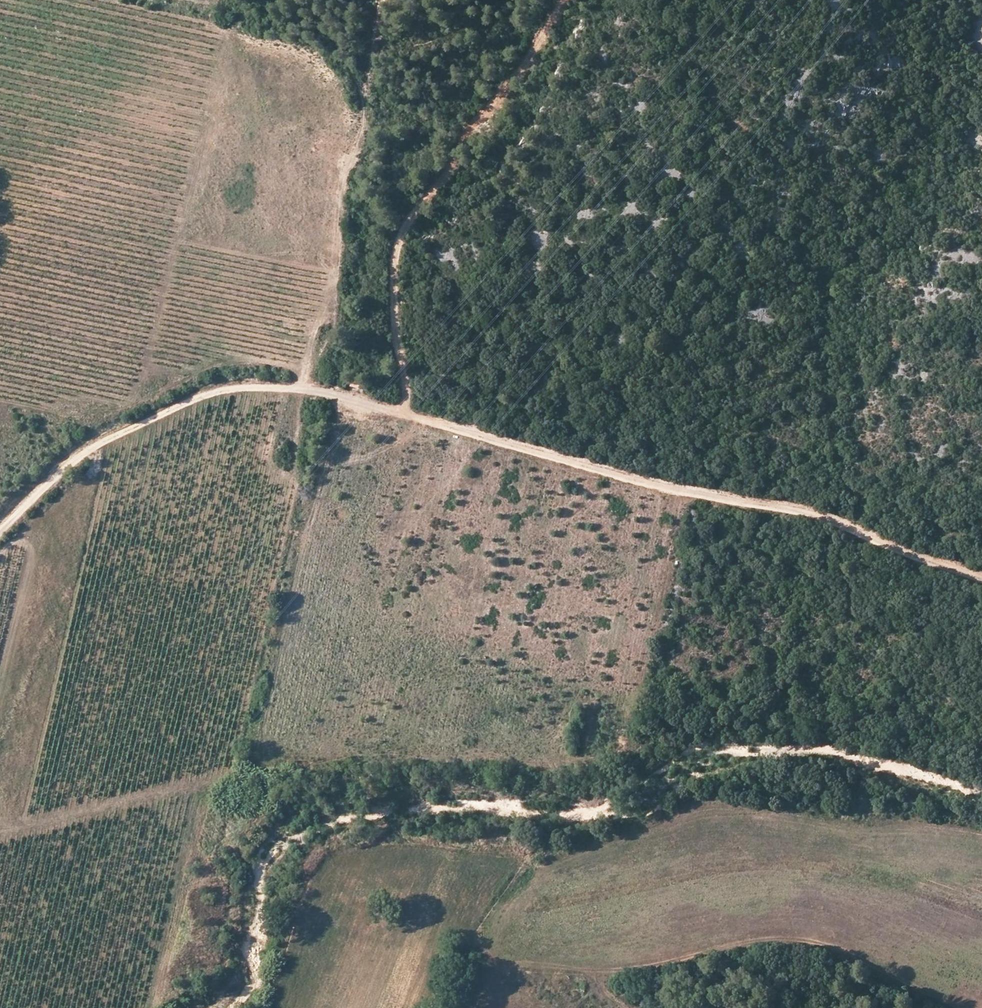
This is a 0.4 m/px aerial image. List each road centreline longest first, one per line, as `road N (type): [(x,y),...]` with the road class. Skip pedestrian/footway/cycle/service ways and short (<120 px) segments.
road 1 (track): [(981,580),(807,512),(665,487),(295,388),(202,395),(88,450),(0,529)]
road 2 (track): [(407,416),(395,242),(565,0)]
road 3 (track): [(322,0),(363,118),(305,390)]
road 4 (track): [(952,1007),(846,951),(805,941),(724,945),(629,970)]

